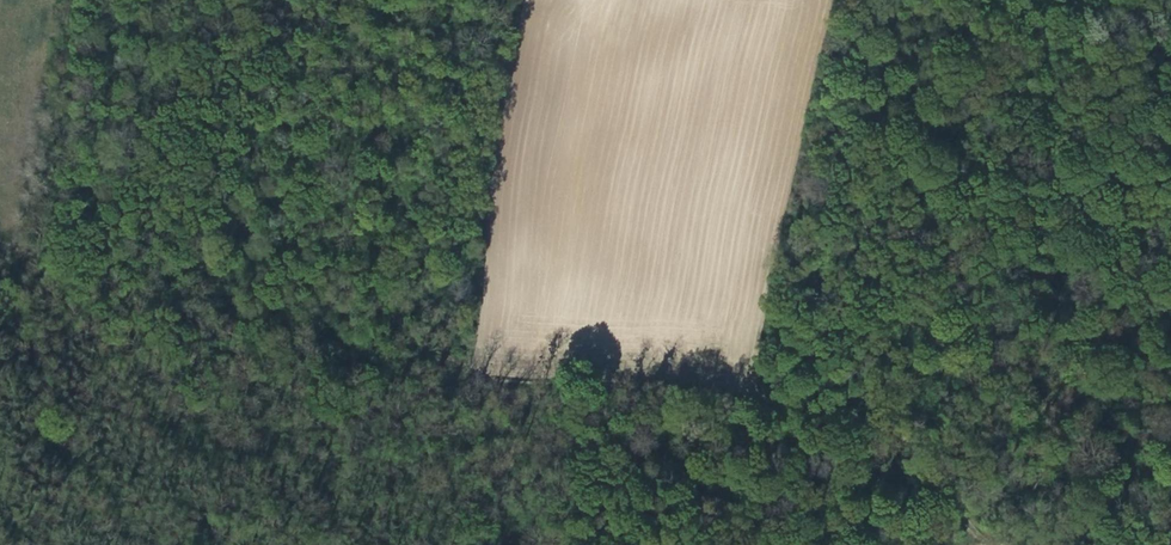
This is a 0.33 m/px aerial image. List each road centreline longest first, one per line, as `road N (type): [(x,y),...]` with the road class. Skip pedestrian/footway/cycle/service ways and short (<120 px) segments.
road 1 (track): [(999,544),(763,387),(446,370),(399,407)]
road 2 (track): [(55,0),(21,219)]

